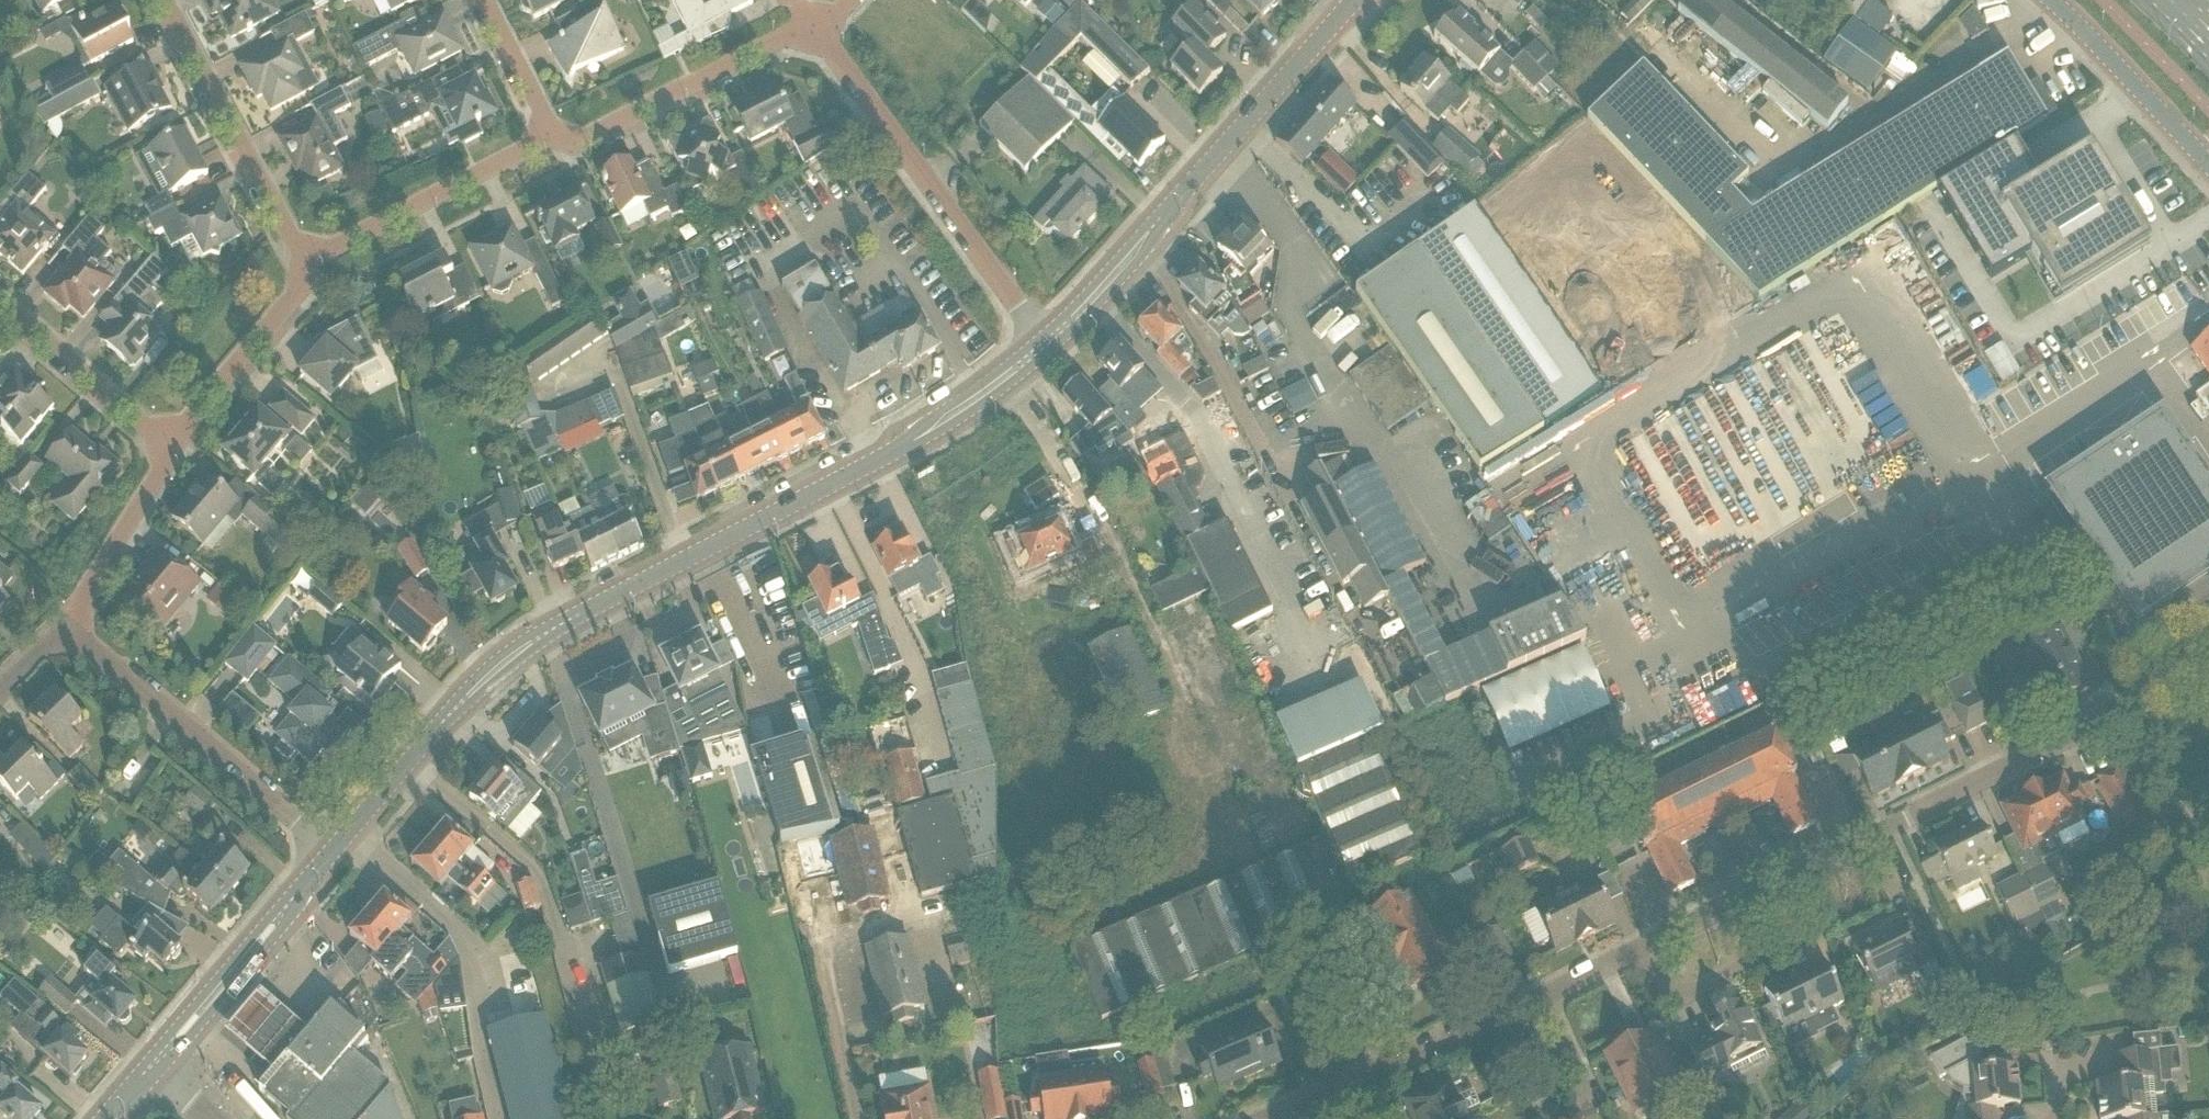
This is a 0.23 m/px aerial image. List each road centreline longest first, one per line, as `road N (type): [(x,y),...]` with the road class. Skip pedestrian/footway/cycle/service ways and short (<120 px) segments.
road 1 (tertiary): [(329,857),(499,666),(539,637),(920,437),(1010,376)]
road 2 (residential): [(955,911),(1003,902),(1043,931),(1196,885),(1214,866),(1117,624),(1131,580),(1077,472),(1010,376)]
road 3 (tertiary): [(1047,347),(1357,0)]
road 4 (residential): [(1047,347),(815,24)]
road 5 (residential): [(1870,837),(2108,716),(2208,654)]
road 6 (residential): [(1870,837),(1896,890),(1675,999),(1648,945)]
road 7 (unclassified): [(329,857),(68,625)]
road 8 (unclassified): [(314,272),(165,0)]
road 9 (residential): [(1268,1118),(1542,997)]
road 10 (unclassified): [(551,133),(576,140),(815,24)]
road 11 (unclassified): [(314,272),(338,246),(551,133)]
road 12 (tertiary): [(155,1070),(329,857)]
road 13 (residential): [(1648,945),(1870,837)]
road 14 (tertiary): [(2053,0),(2208,164)]
road 15 (unclassified): [(169,443),(314,272)]
road 16 (unclassified): [(169,443),(0,302)]
road 17 (unclassified): [(68,625),(169,443)]
road 18 (unclassified): [(551,133),(484,0)]

